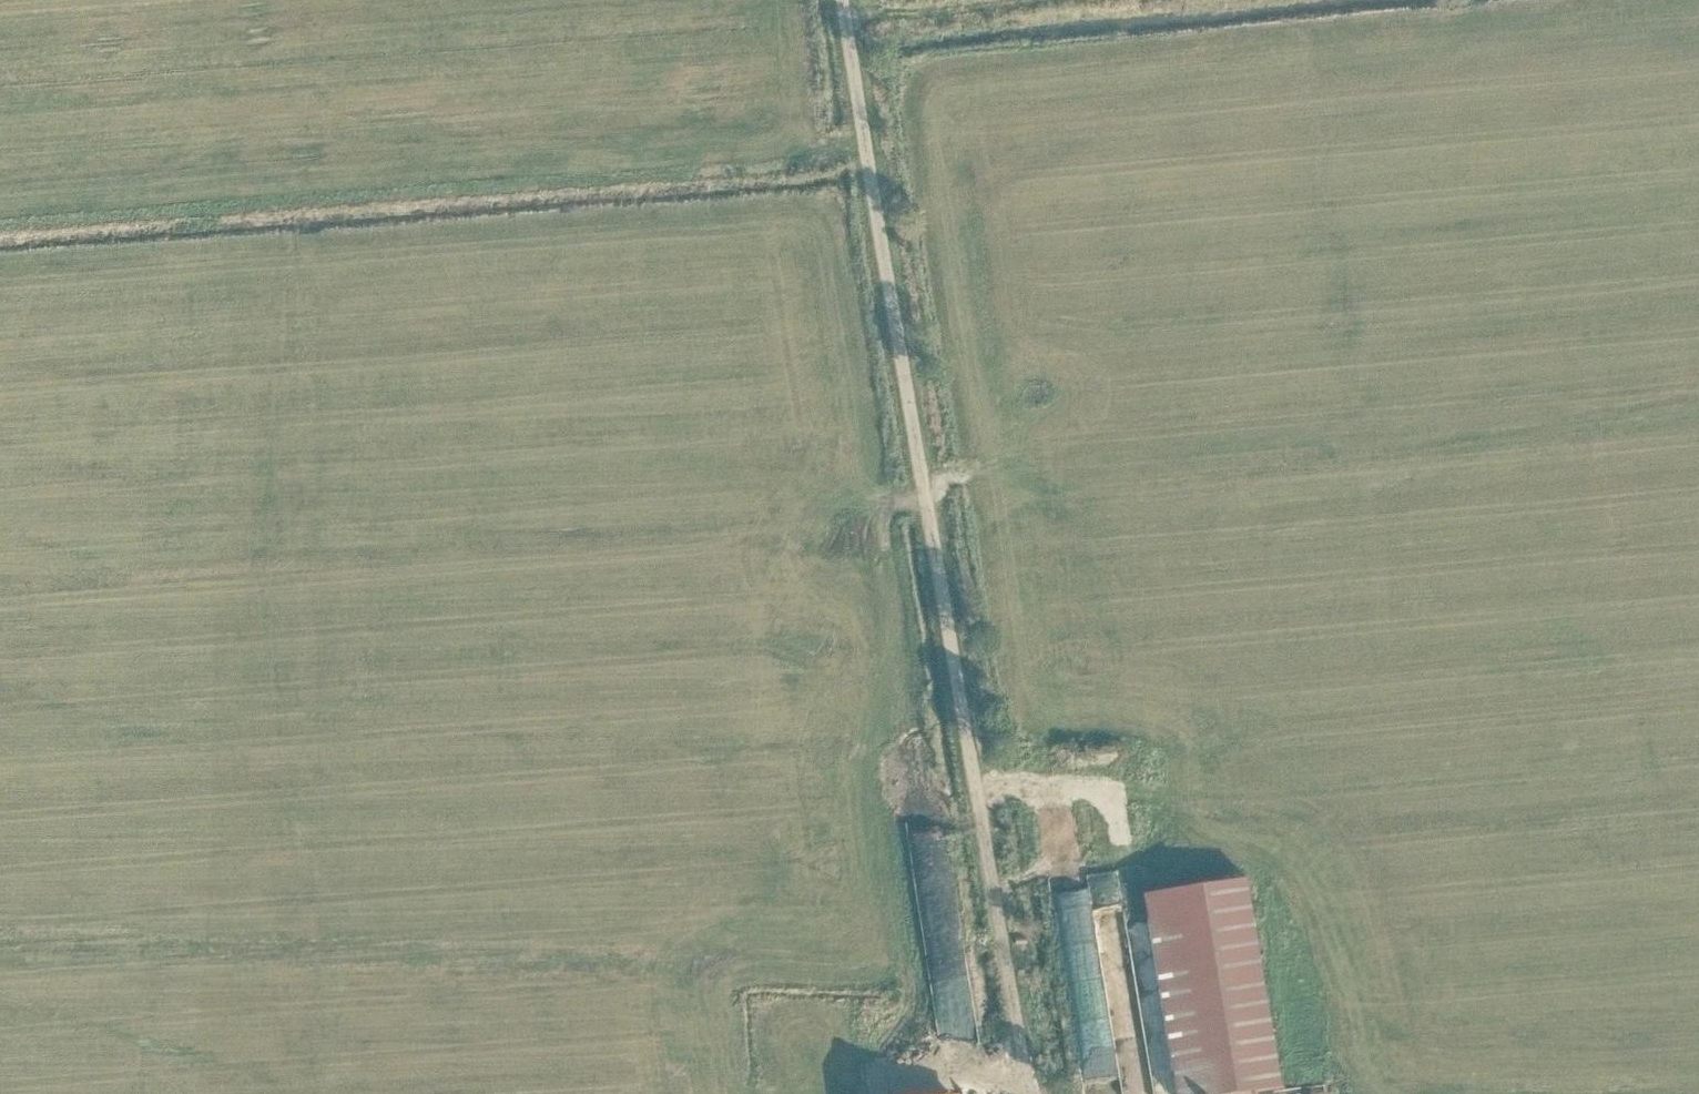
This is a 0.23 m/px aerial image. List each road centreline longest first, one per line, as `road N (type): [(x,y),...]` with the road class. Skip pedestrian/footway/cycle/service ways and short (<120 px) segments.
road 1 (track): [(1024,1093),(872,184),(833,0)]

